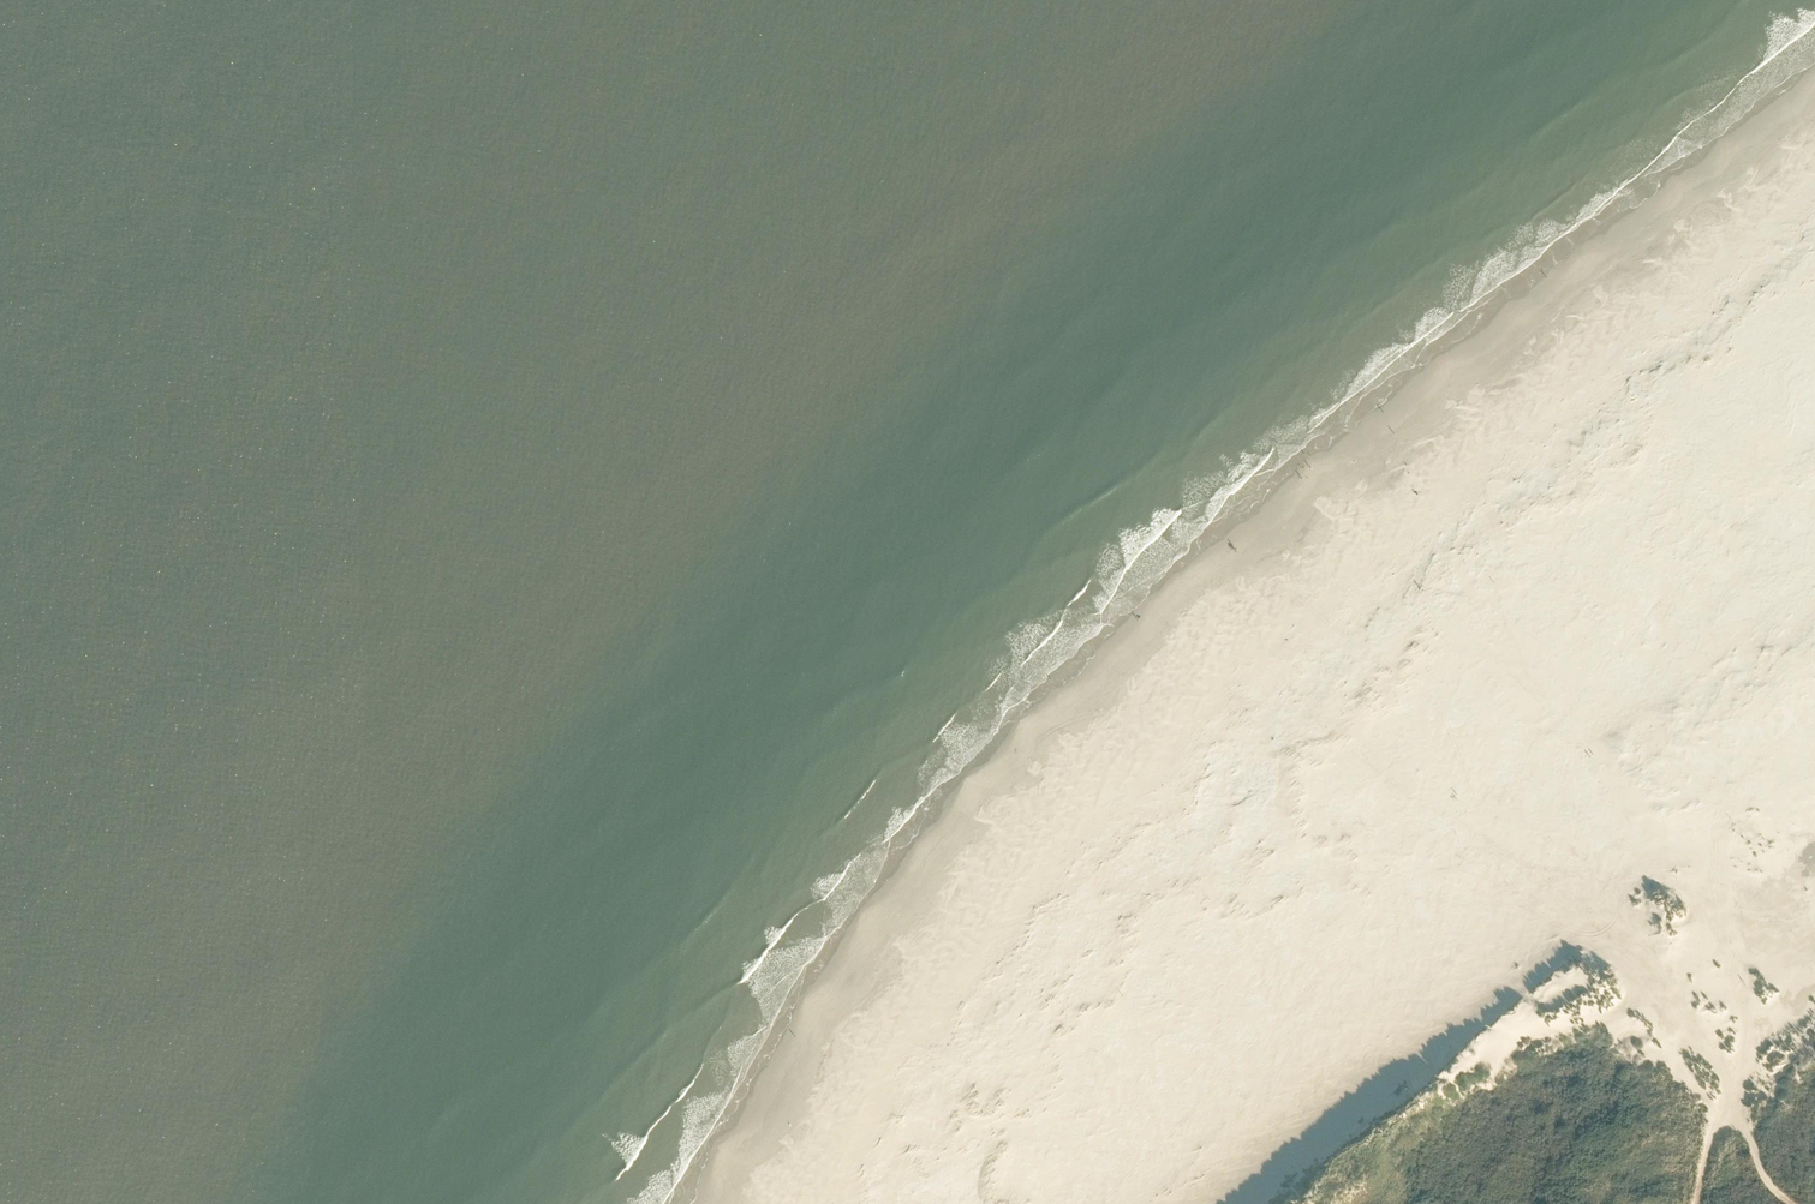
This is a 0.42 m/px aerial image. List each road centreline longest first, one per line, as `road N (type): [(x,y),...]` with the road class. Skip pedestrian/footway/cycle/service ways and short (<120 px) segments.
road 1 (track): [(1718,1104),(1682,1062),(1656,992),(1507,803)]

